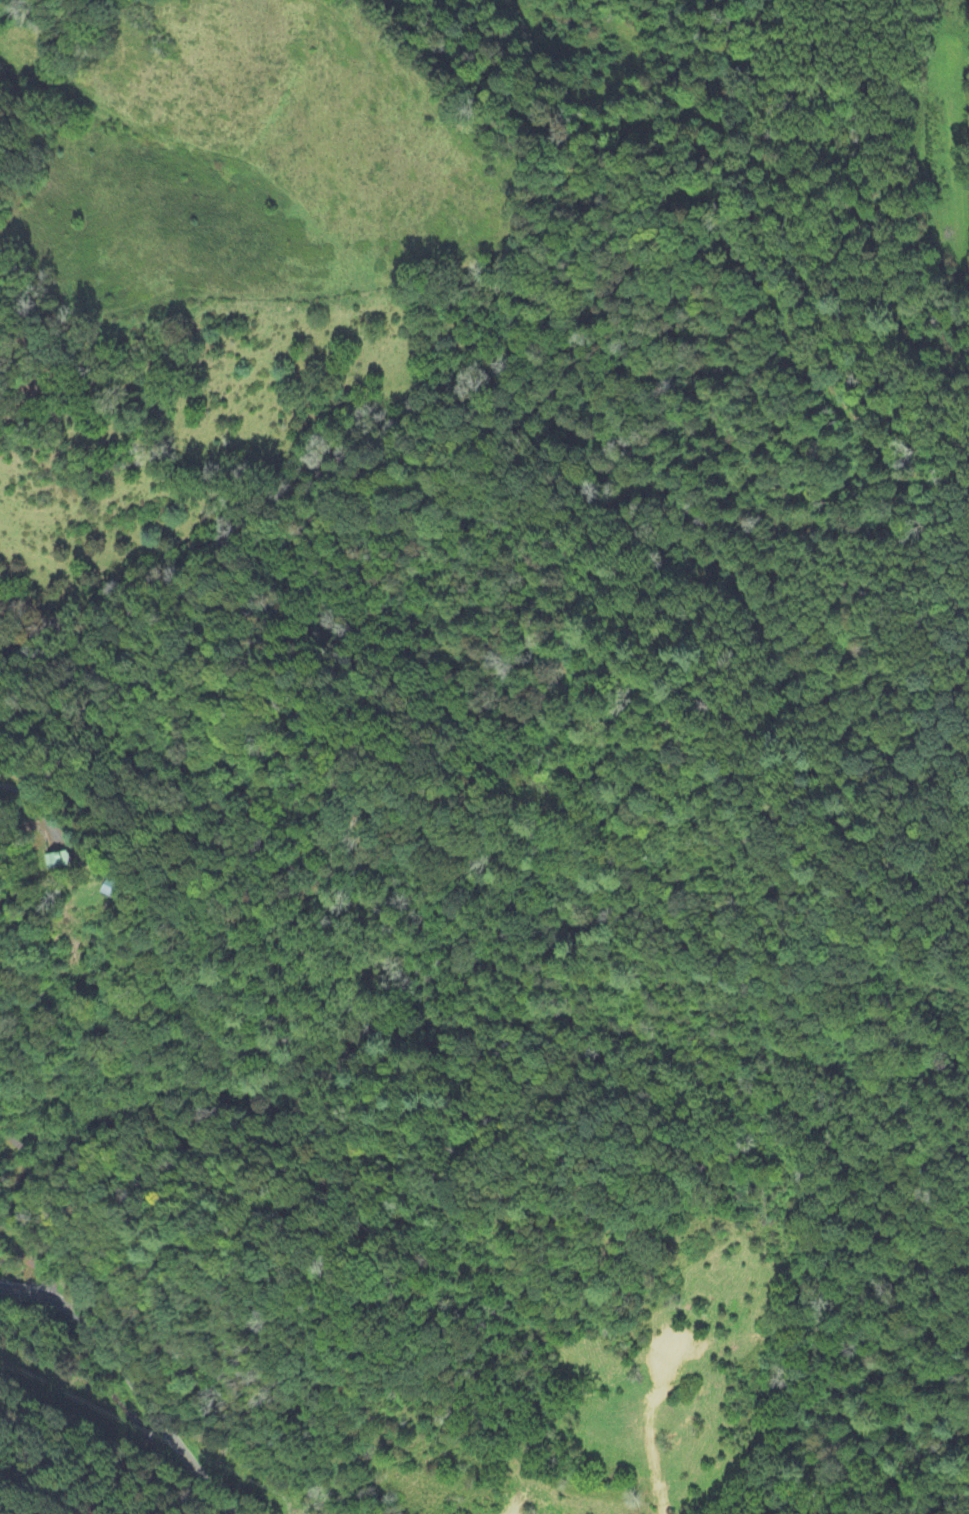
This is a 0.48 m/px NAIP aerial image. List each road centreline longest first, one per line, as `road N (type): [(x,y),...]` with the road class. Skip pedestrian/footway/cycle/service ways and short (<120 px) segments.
road 1 (residential): [(233,1513),(90,1320),(44,1293)]

